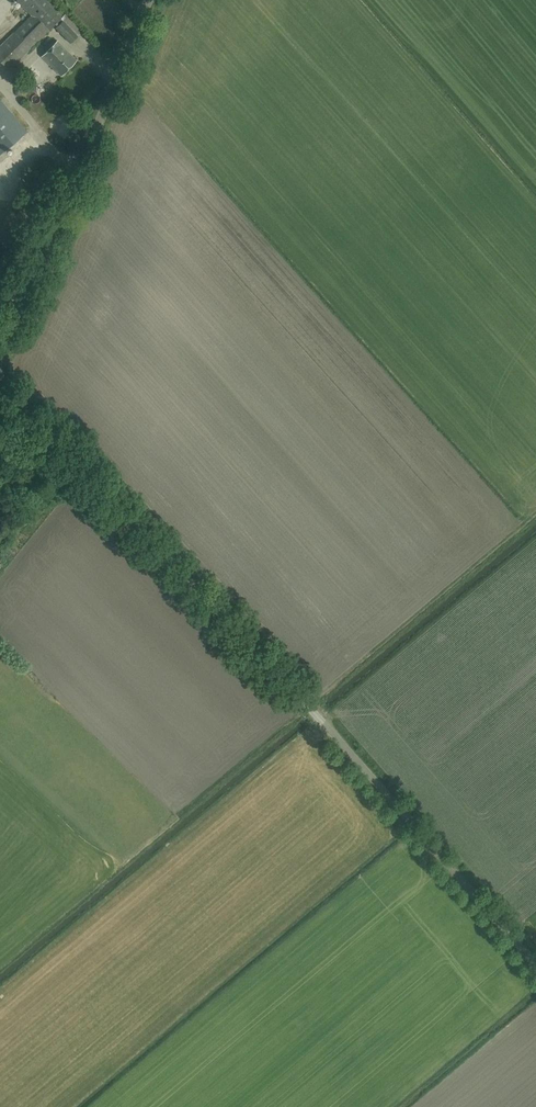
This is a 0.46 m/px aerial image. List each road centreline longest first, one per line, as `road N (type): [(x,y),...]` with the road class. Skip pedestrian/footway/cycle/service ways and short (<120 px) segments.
road 1 (unclassified): [(535,965),(233,626),(0,383)]
road 2 (unclassified): [(0,350),(152,0)]

